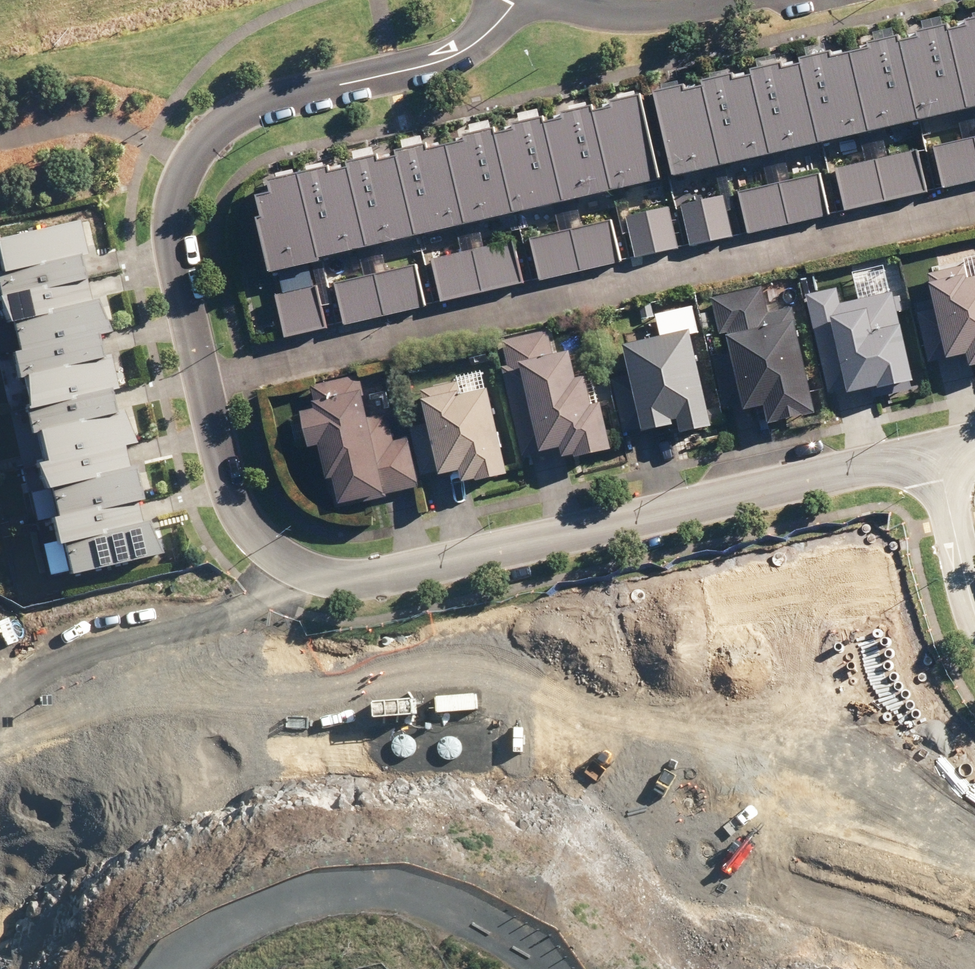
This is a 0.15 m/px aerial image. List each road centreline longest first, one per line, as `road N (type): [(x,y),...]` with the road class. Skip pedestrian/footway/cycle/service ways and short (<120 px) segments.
road 1 (residential): [(204,382),(974,208)]
road 2 (residential): [(599,526),(657,791),(674,832),(705,871),(952,968)]
road 3 (residential): [(516,0),(491,32),(450,59),(238,115),(206,141),(184,168),(172,219),(204,382)]
road 4 (residential): [(262,543),(298,569),(342,578),(599,526)]
road 5 (residential): [(599,526),(936,450)]
road 6 (residential): [(0,725),(59,653),(223,598),(262,543)]
road 7 (residential): [(204,382),(233,501),(262,543)]
road 8 (residential): [(936,450),(974,616)]

